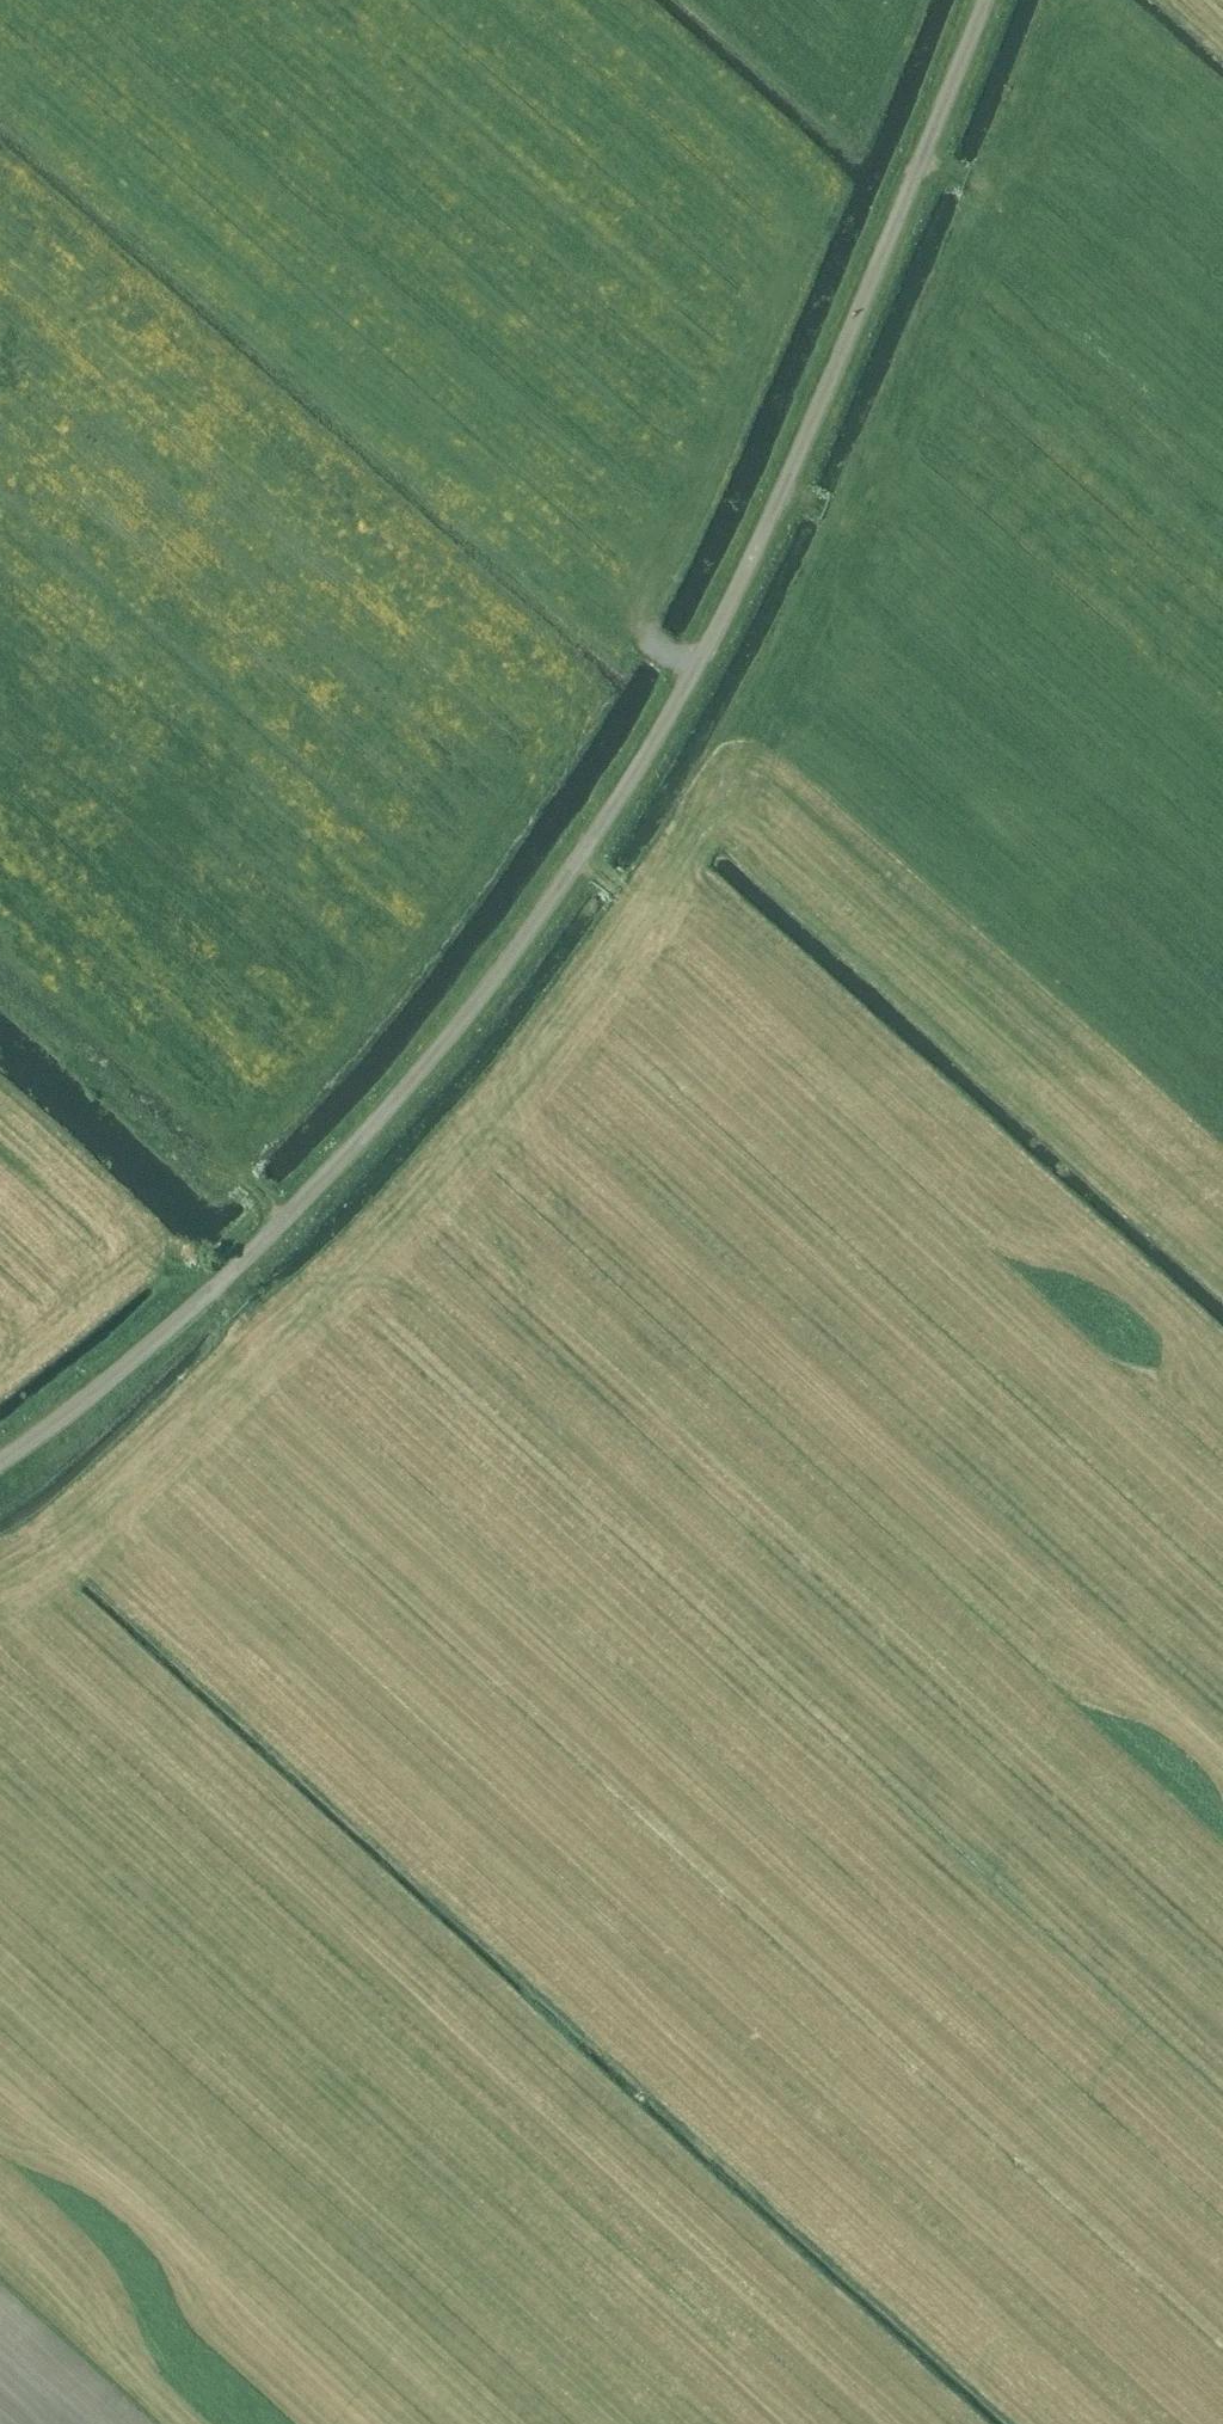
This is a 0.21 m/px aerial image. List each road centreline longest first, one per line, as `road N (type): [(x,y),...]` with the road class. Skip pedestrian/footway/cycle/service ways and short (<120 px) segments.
road 1 (unclassified): [(0,1456),(89,1395),(246,1256),(396,1093),(641,768),(707,650),(986,0)]

